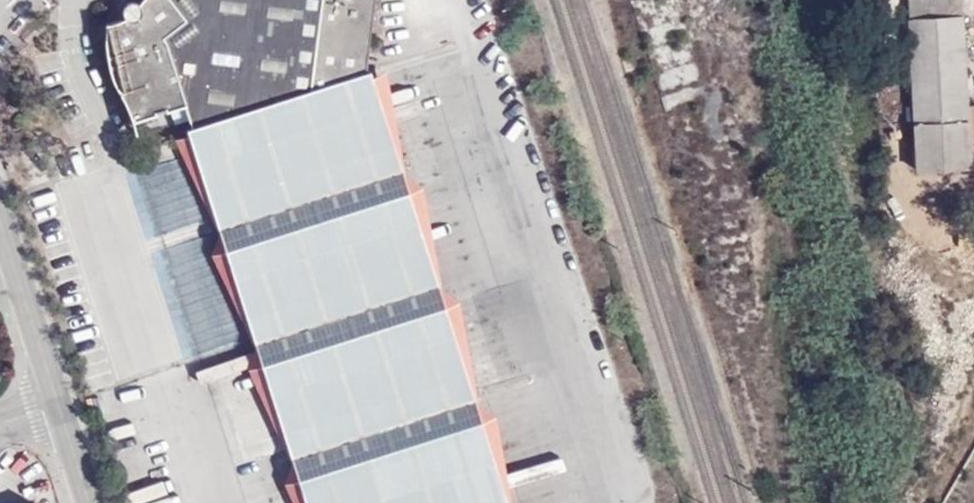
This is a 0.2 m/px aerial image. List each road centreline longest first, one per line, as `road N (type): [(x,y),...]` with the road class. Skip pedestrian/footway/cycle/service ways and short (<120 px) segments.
road 1 (residential): [(61,407),(0,224)]

